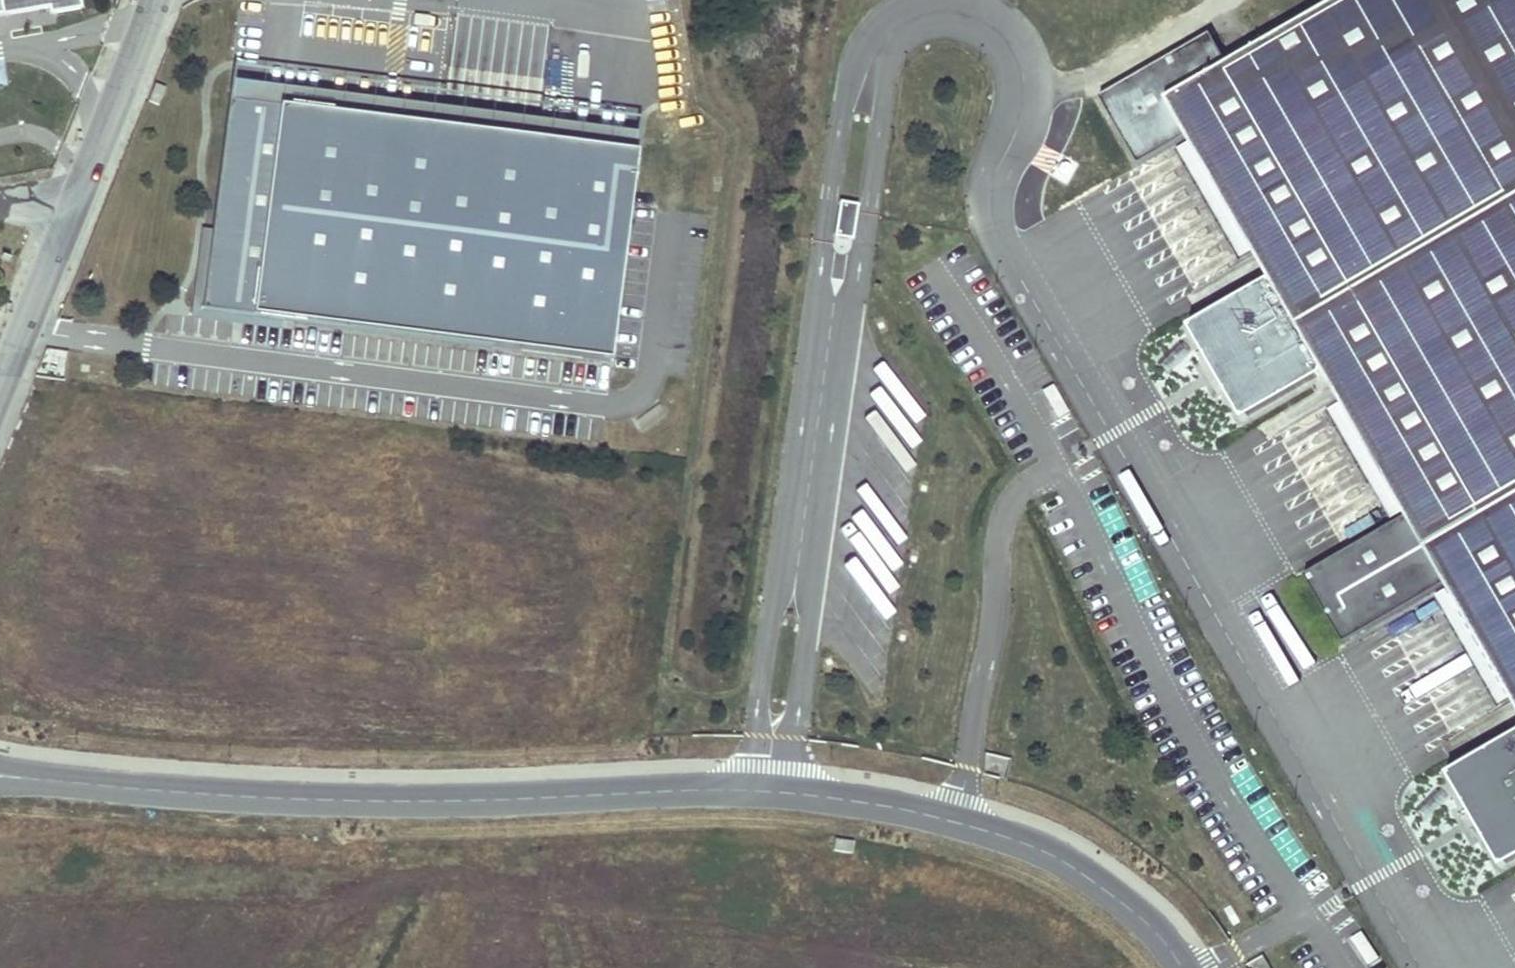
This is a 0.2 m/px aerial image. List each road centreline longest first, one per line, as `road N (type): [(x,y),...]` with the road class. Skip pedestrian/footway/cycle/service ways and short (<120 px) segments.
road 1 (unclassified): [(0,777),(278,800),(742,788),(859,802),(1040,848),(1157,932),(1182,967)]
road 2 (unclassified): [(0,387),(148,0)]

